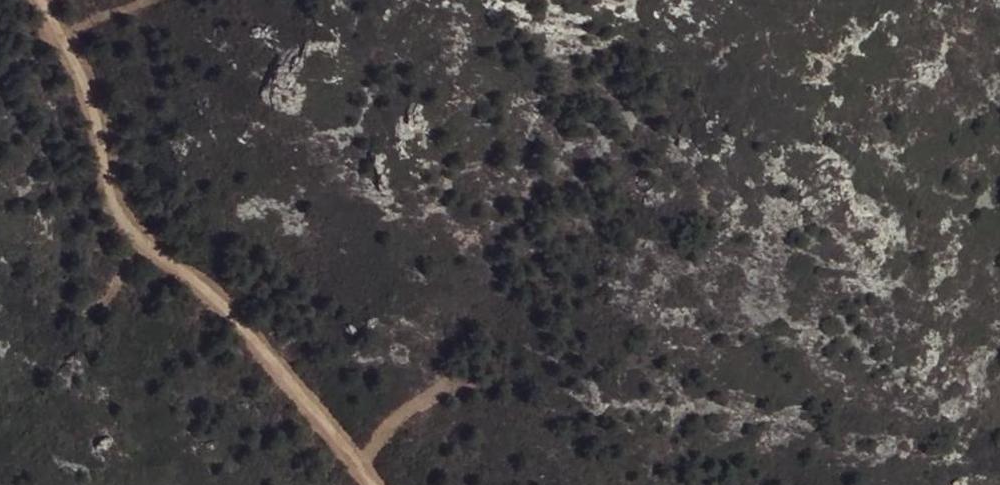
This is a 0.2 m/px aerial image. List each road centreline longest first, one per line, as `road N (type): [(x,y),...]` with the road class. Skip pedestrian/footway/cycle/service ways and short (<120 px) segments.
road 1 (track): [(43,0),(91,75),(107,200),(137,240),(216,287),(372,484)]

